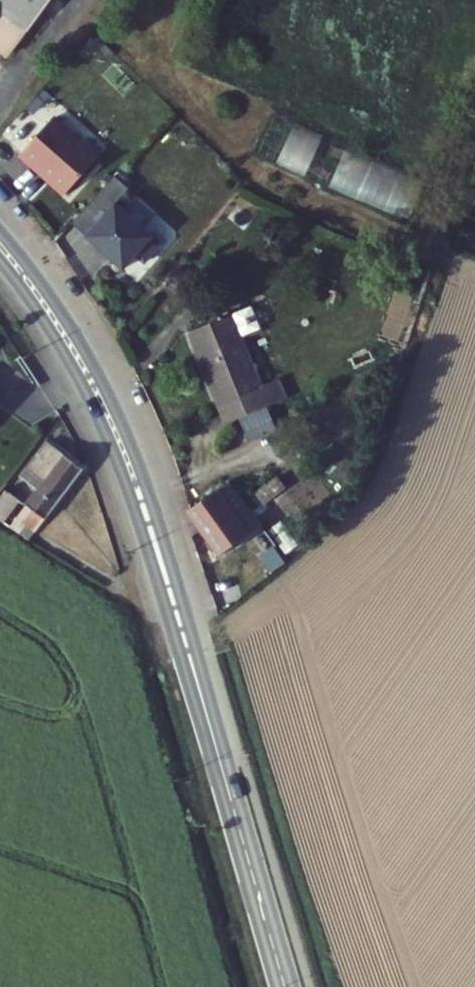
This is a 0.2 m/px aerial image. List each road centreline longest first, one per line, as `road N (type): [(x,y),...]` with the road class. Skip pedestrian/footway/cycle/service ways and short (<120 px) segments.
road 1 (tertiary): [(286,986),(123,447),(52,312),(0,243)]

